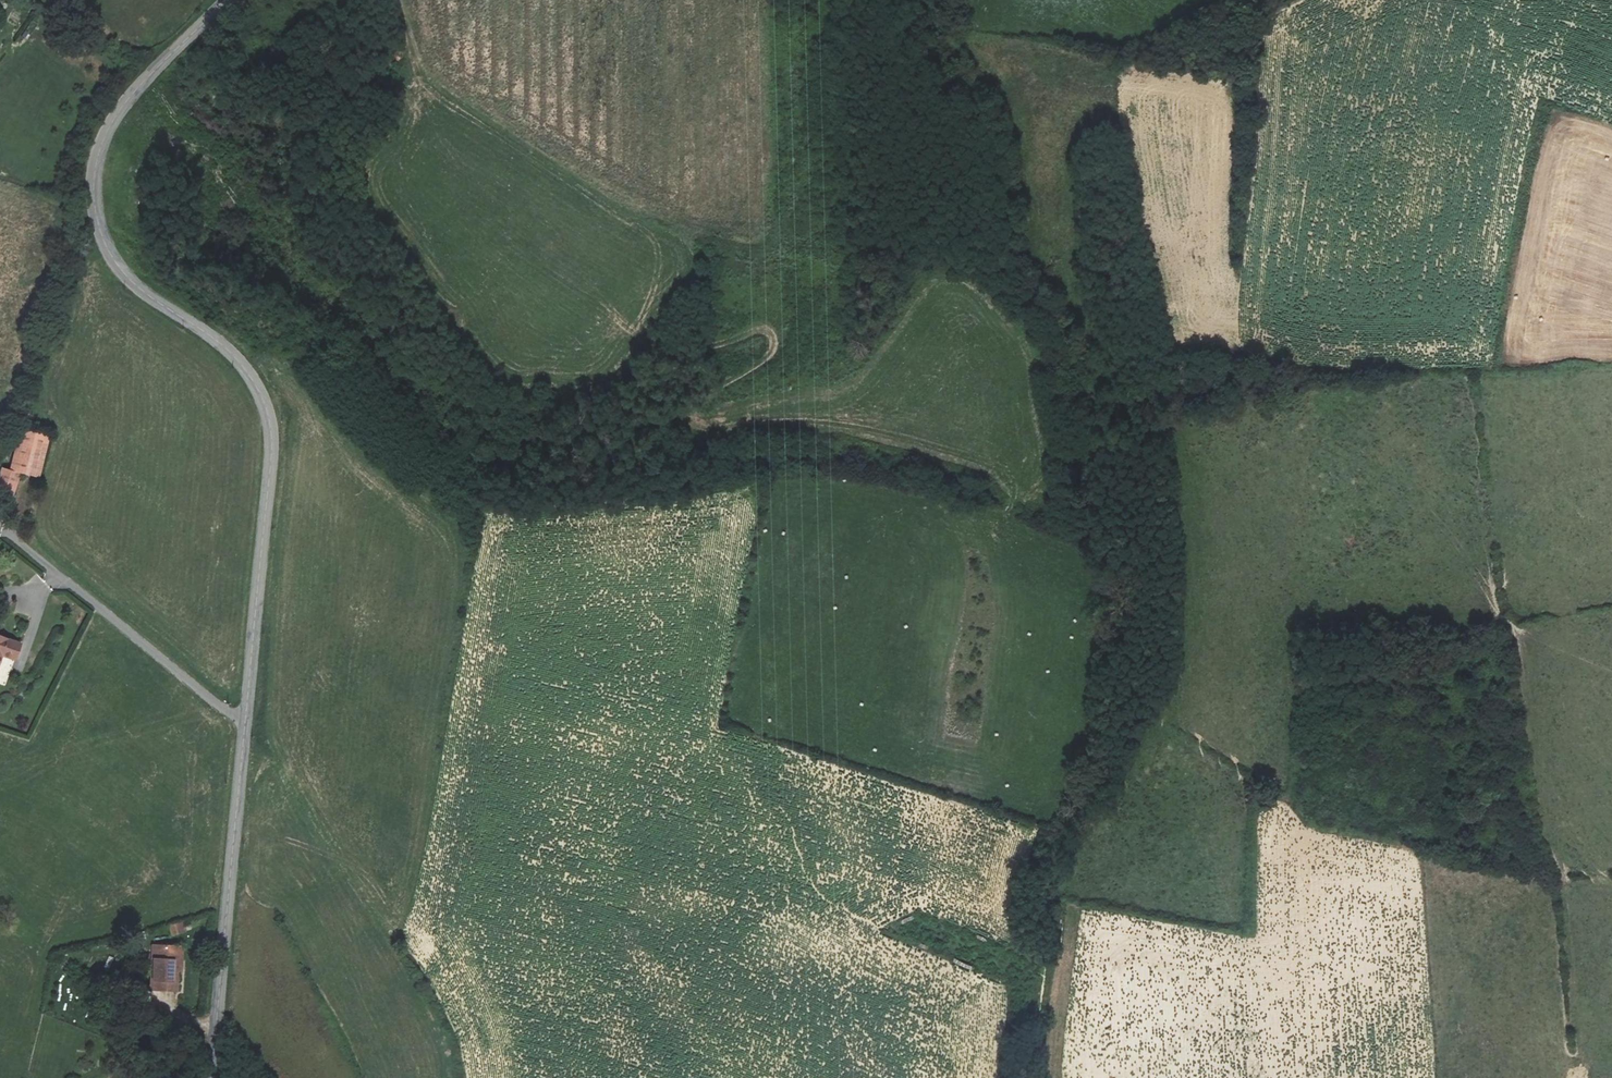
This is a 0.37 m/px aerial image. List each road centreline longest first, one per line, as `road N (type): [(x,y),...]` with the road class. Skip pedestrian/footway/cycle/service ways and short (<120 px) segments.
road 1 (unclassified): [(211,1077),(269,420),(237,359),(117,264),(94,192),(97,155),(130,96),(227,0)]

